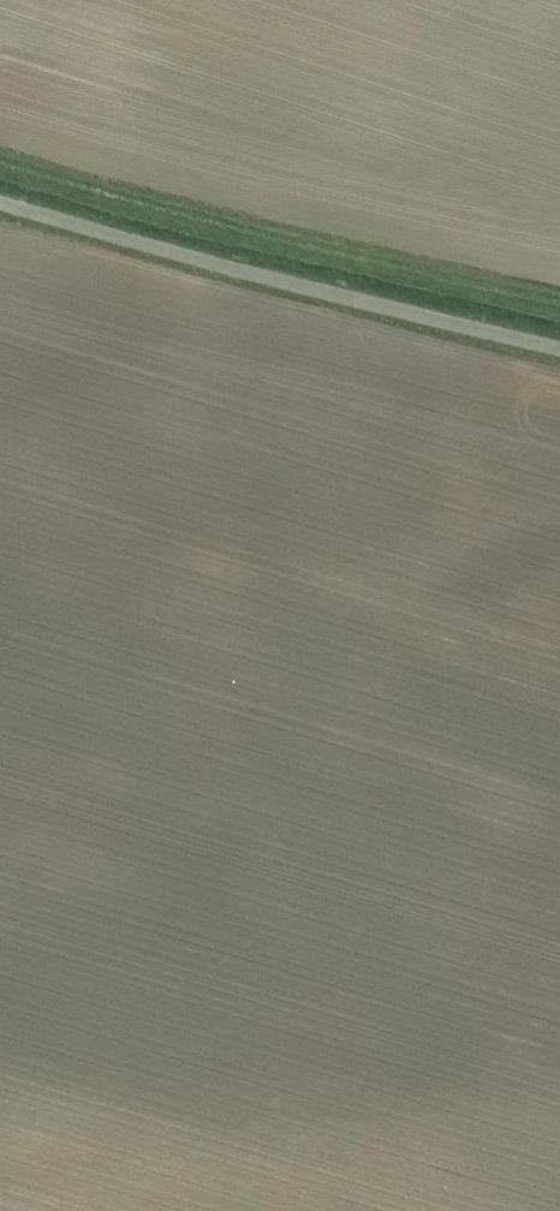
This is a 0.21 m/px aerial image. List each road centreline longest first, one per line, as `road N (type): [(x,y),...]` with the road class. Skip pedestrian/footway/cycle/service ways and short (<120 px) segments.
road 1 (unclassified): [(559,330),(402,295),(0,184)]

